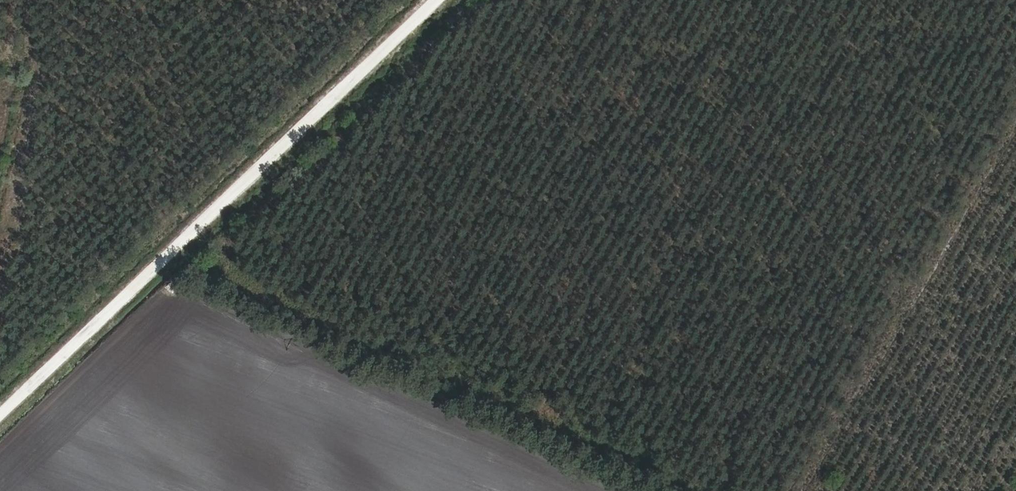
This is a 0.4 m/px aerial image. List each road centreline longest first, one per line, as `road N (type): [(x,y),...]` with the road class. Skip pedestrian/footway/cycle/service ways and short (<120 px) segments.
road 1 (track): [(0,420),(448,0)]

